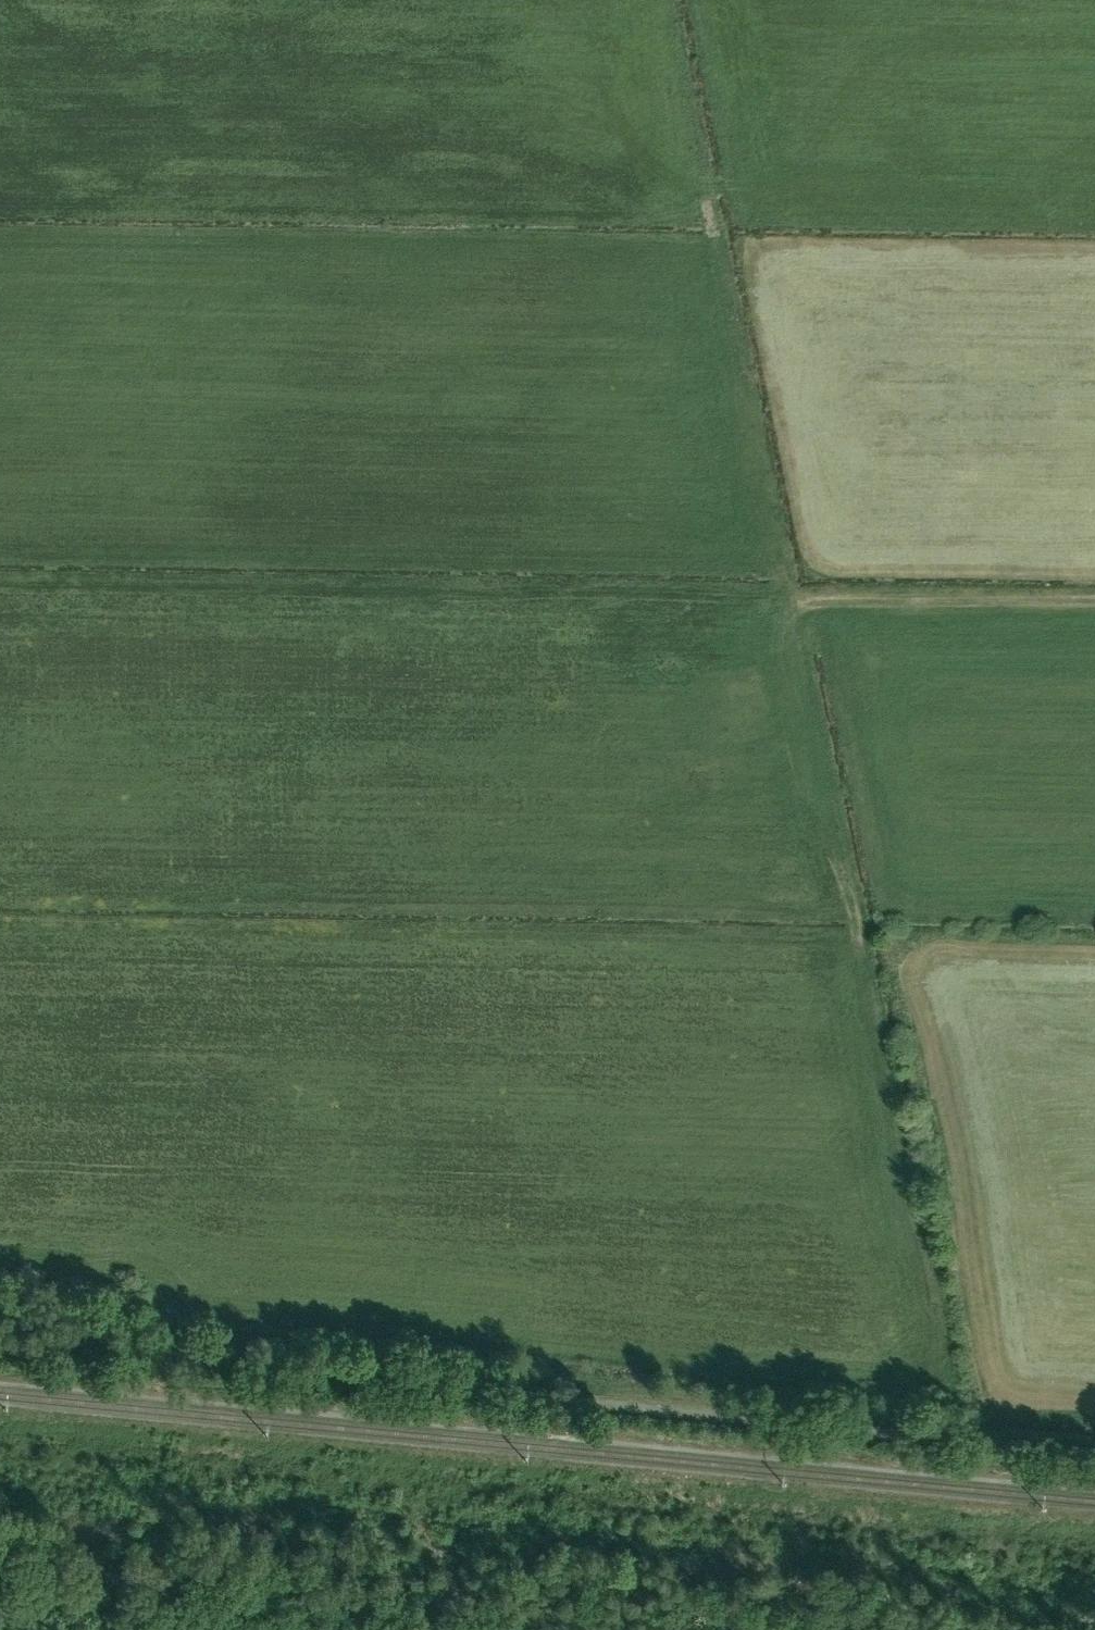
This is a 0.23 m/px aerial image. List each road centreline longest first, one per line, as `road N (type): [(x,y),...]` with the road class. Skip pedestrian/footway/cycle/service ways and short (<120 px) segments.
road 1 (unclassified): [(0,1347),(1094,1452)]

